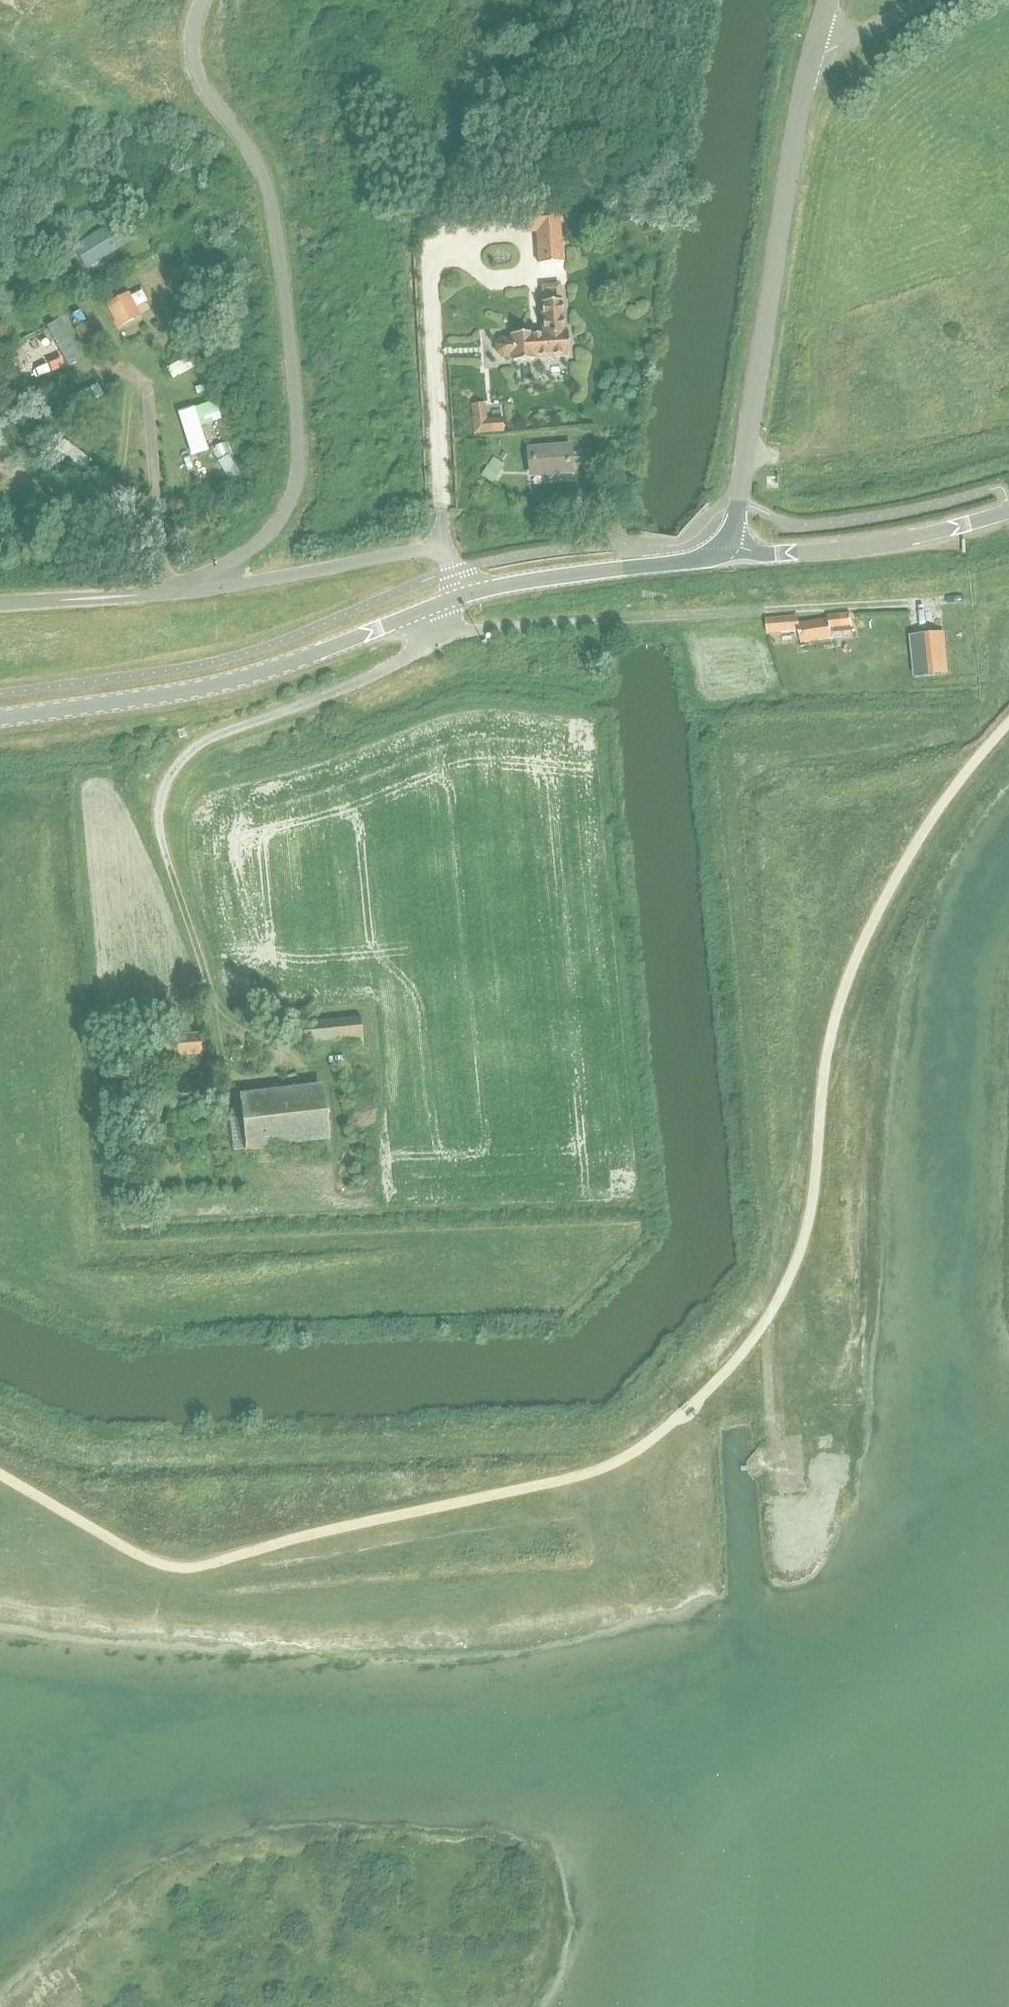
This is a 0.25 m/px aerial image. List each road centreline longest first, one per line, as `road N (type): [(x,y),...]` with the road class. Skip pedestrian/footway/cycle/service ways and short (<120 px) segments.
road 1 (unclassified): [(731,551),(807,67)]
road 2 (unclassified): [(0,718),(236,680),(464,595)]
road 3 (unclassified): [(452,567),(433,551),(166,592)]
road 4 (unclassified): [(731,551),(870,544),(1008,511)]
road 5 (unclassified): [(464,595),(731,551)]
road 6 (unclassified): [(807,67),(923,0)]

